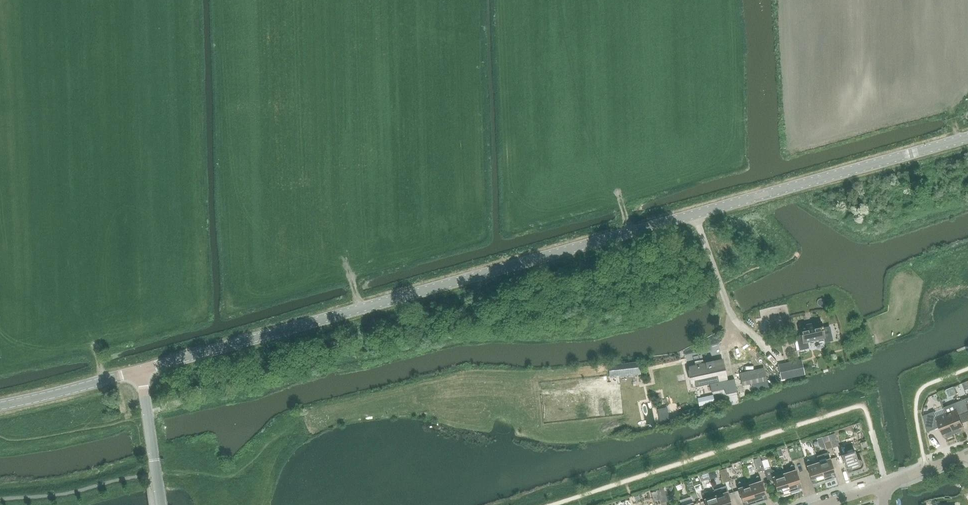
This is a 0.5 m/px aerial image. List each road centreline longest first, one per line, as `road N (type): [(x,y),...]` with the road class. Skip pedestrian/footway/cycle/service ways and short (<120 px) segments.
road 1 (unclassified): [(140,370),(967,137)]
road 2 (unclassified): [(0,405),(140,370)]
road 3 (residential): [(161,504),(140,370)]

